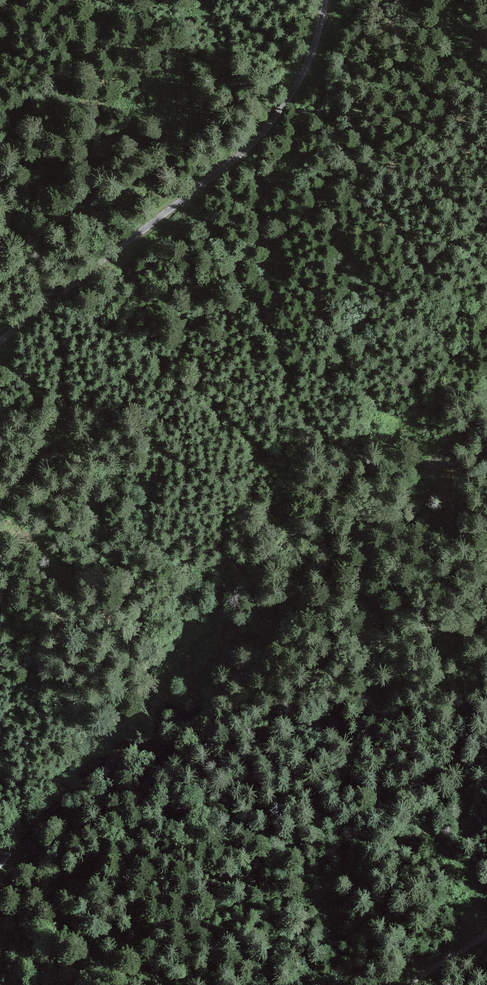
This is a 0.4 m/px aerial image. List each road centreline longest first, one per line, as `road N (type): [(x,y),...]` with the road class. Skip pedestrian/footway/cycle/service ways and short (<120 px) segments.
road 1 (track): [(150,559),(193,498),(259,433),(305,556),(268,598),(209,633),(138,713),(113,728)]
road 2 (track): [(0,340),(142,232),(287,99),(314,51),(325,0)]
road 3 (track): [(0,857),(56,806),(113,728),(141,606),(103,510)]
road 4 (track): [(150,559),(103,510),(90,463),(0,352)]
road 5 (track): [(0,931),(47,936),(68,955),(125,952),(163,984)]

